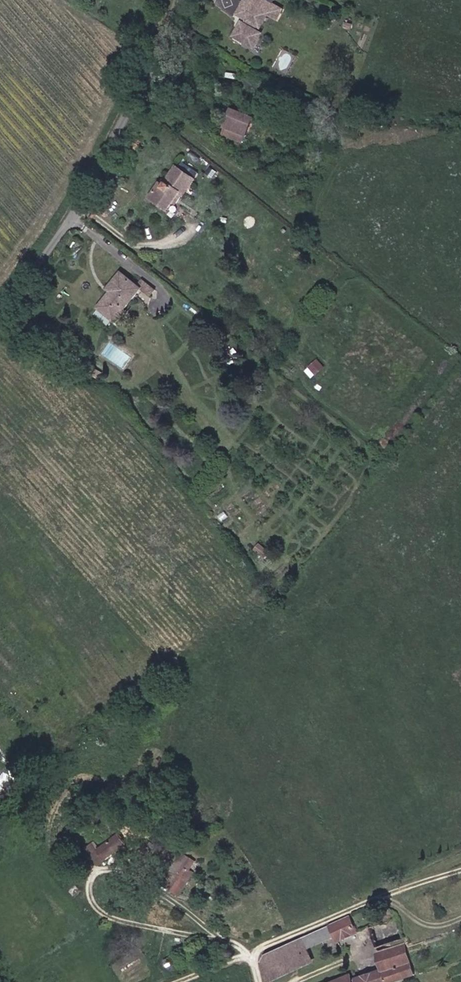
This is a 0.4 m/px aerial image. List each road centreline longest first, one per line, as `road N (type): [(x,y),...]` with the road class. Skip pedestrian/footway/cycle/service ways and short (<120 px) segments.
road 1 (unclassified): [(0,316),(74,216),(184,0)]

